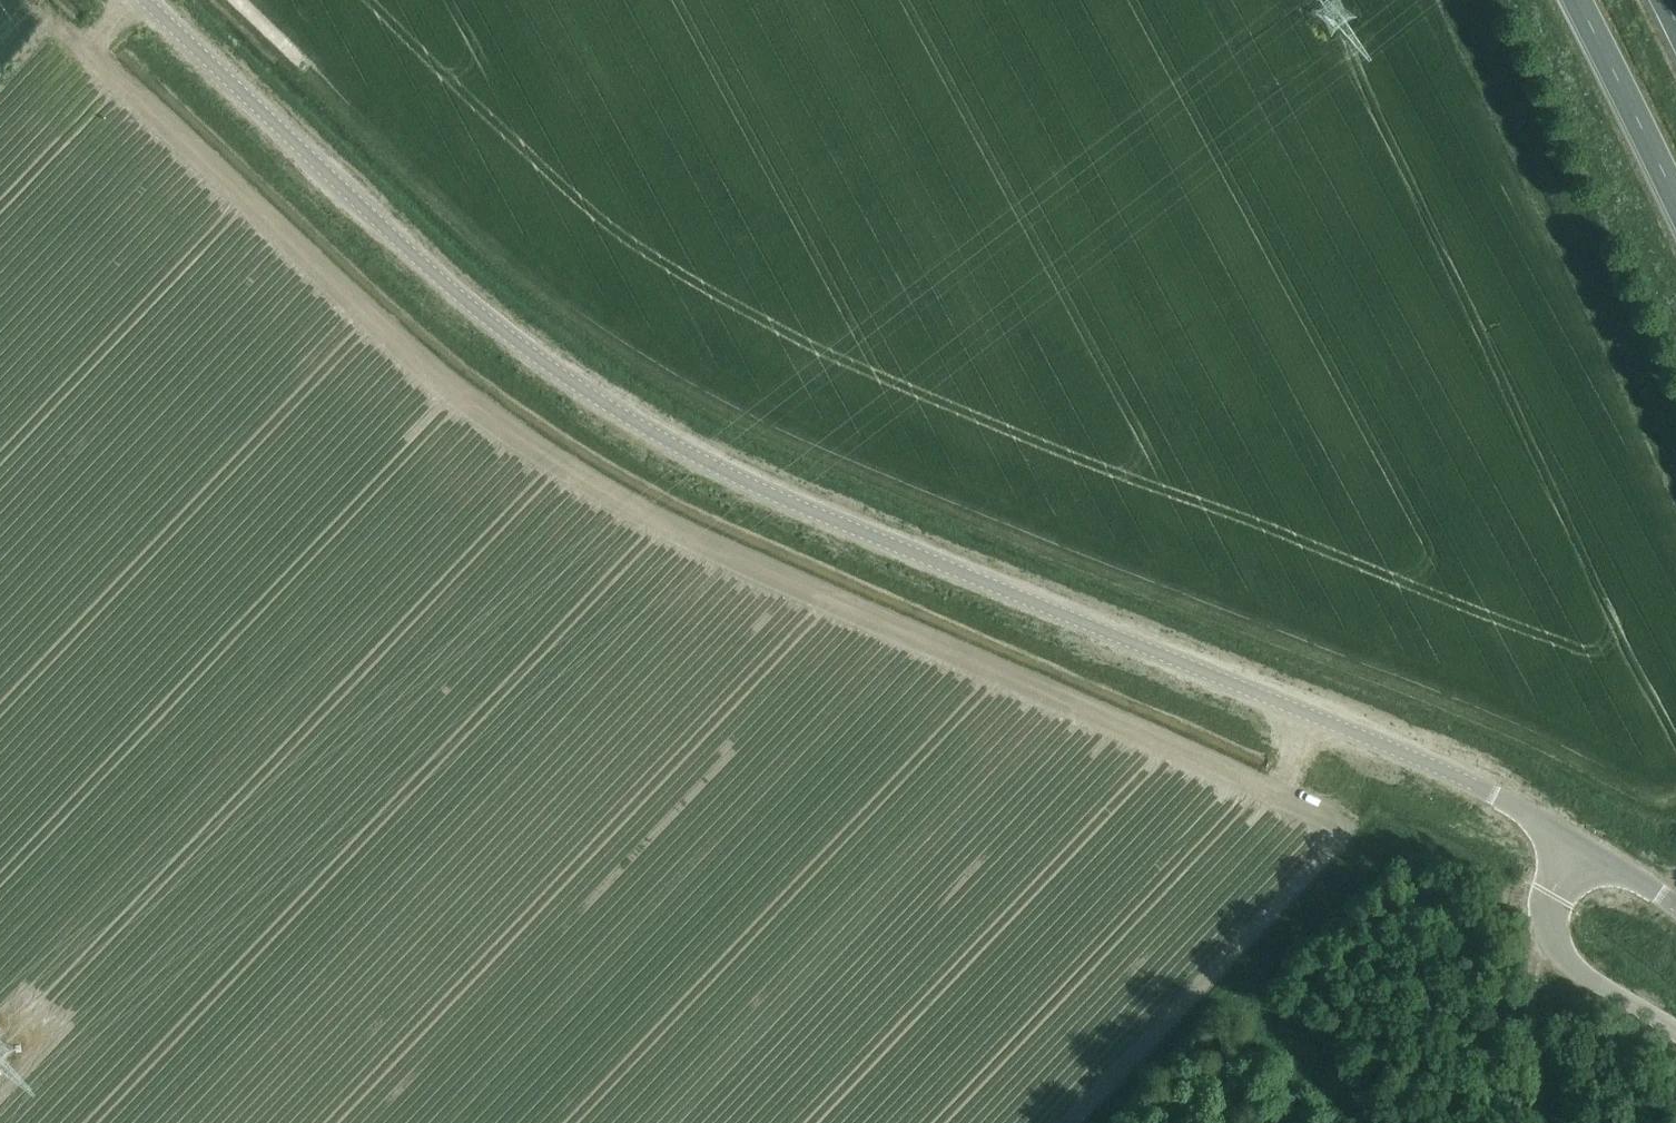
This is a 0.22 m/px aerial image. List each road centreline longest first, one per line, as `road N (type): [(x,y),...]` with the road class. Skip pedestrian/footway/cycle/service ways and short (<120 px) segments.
road 1 (unclassified): [(1578,836),(1458,776),(742,459),(642,404),(536,335),(173,0)]
road 2 (unclassified): [(1675,1040),(1558,955),(1550,905),(1578,836)]
road 3 (track): [(1528,1122),(1521,975),(1550,905)]
road 4 (trunk): [(1578,0),(1675,198)]

